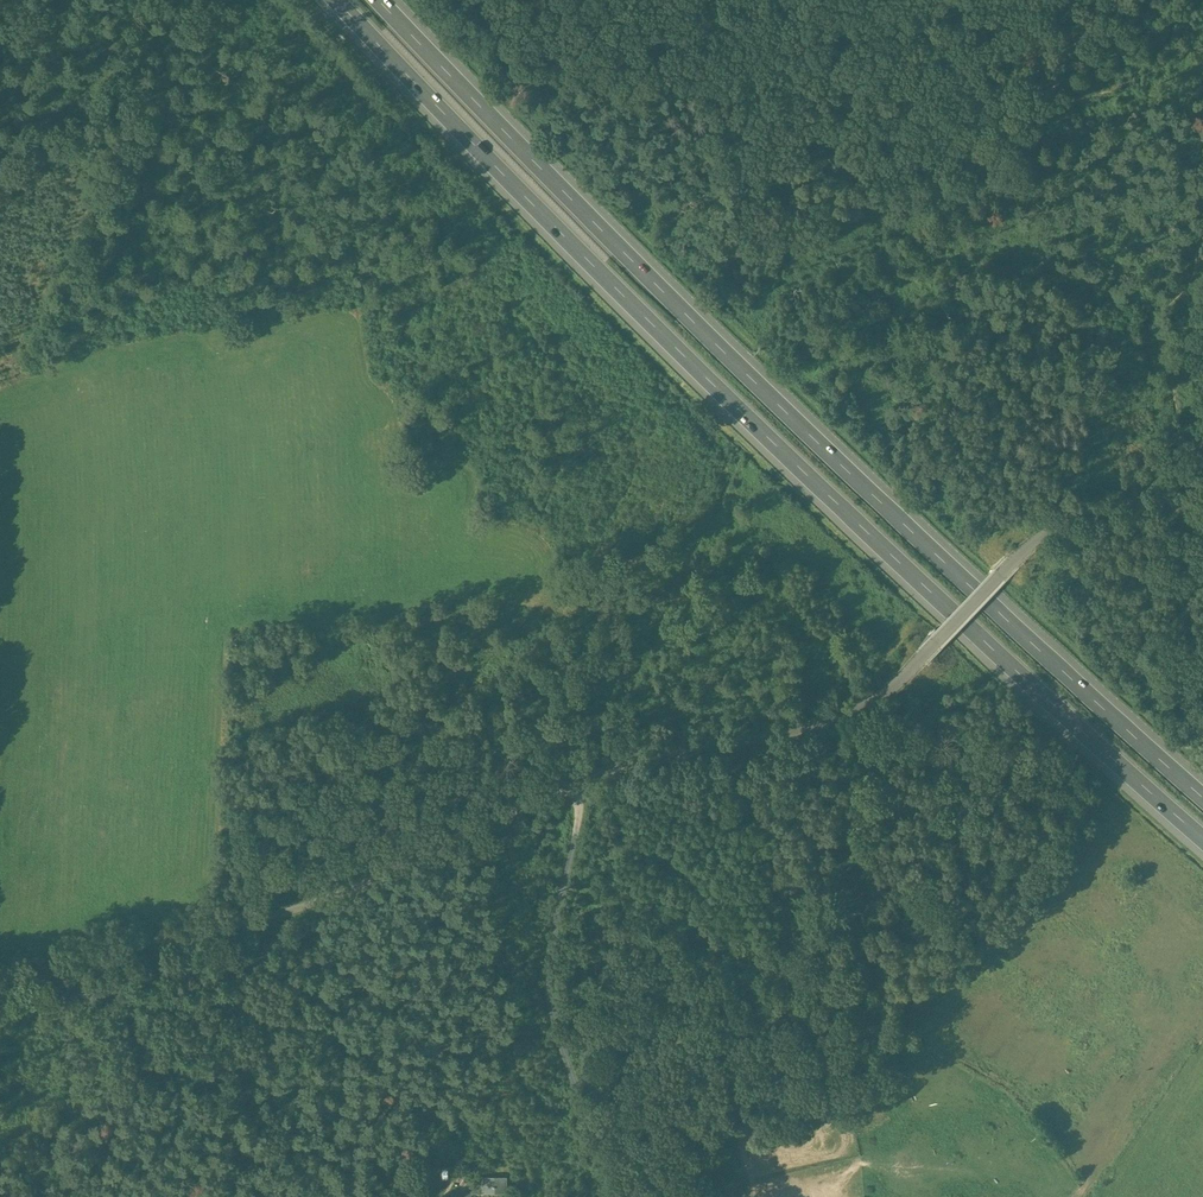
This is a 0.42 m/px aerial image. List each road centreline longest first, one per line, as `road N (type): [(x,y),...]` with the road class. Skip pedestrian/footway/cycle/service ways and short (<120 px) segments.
road 1 (unclassified): [(0,985),(329,900),(587,777),(842,714),(879,693),(1029,544),(1069,519),(1138,503),(1202,512)]
road 2 (motorway): [(335,0),(729,401),(1202,836)]
road 3 (motorway): [(1202,797),(727,357),(380,0)]
road 4 (track): [(630,1196),(554,1048),(547,975),(587,777)]
road 5 (track): [(1153,335),(1157,430),(1179,453)]

